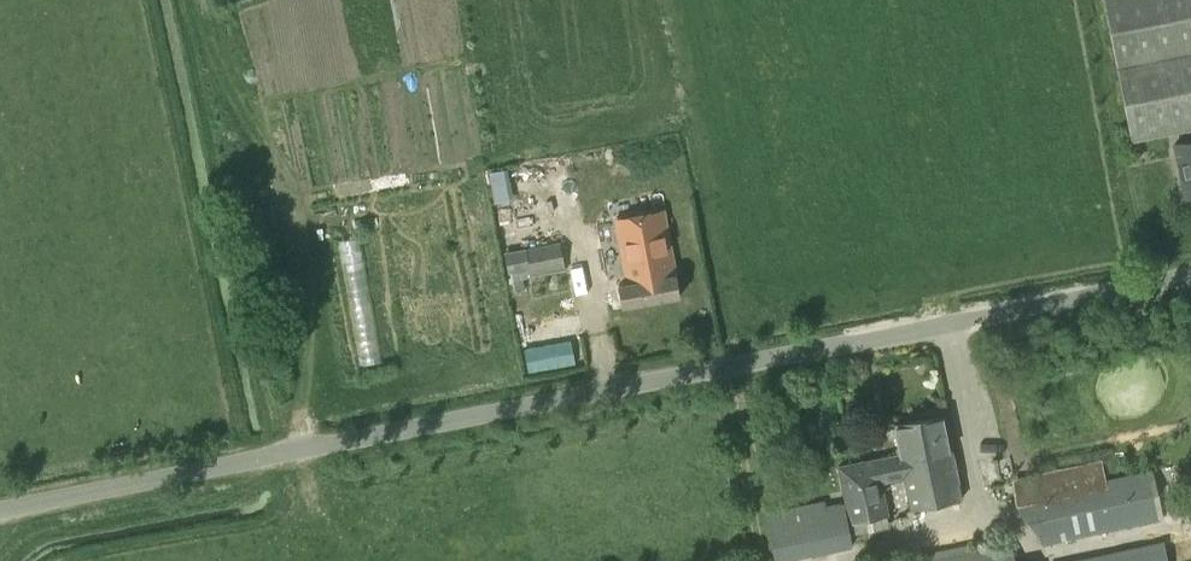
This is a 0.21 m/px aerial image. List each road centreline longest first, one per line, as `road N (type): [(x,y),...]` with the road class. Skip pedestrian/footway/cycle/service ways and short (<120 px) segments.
road 1 (unclassified): [(0,517),(744,364),(1190,283)]

